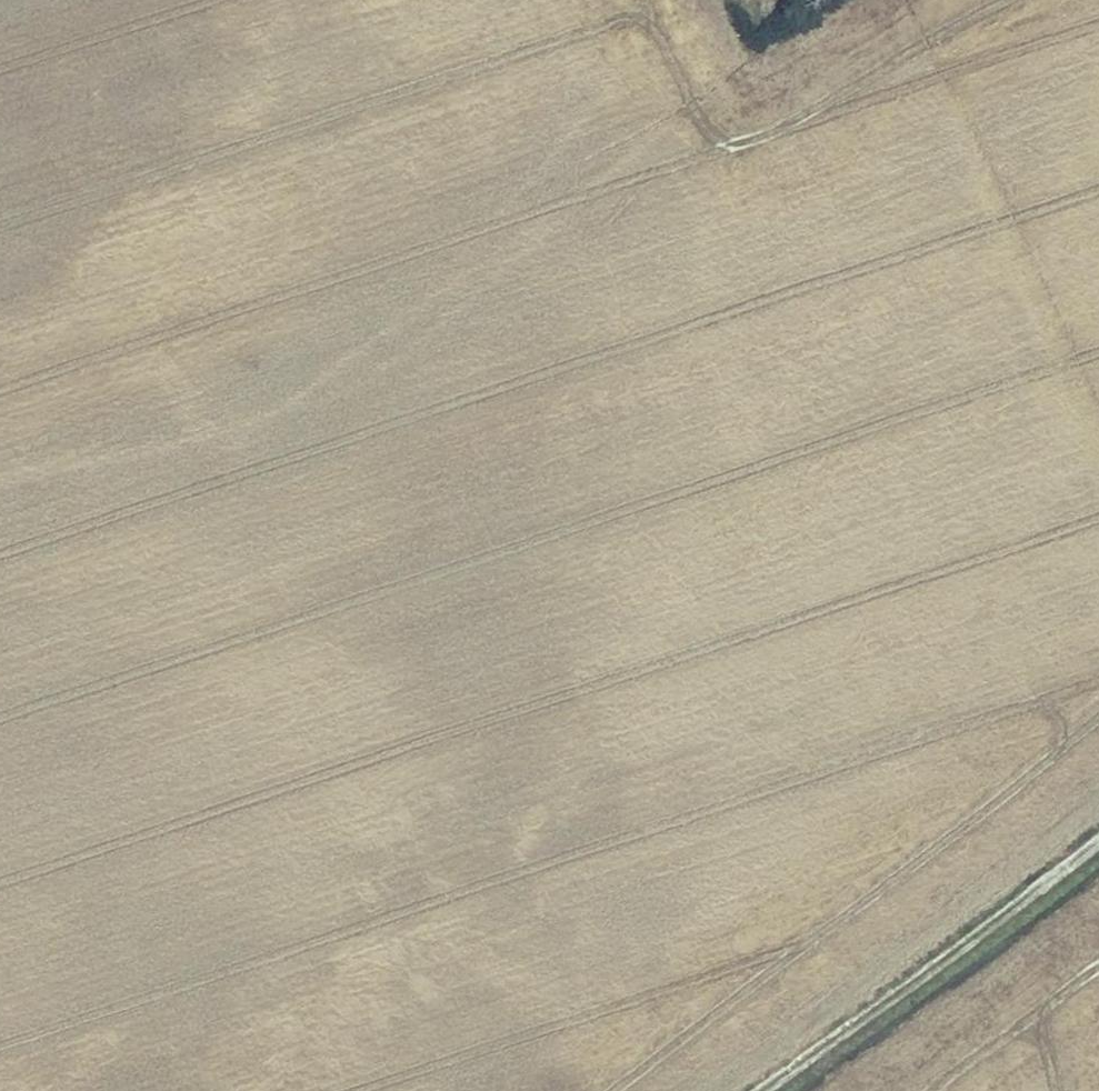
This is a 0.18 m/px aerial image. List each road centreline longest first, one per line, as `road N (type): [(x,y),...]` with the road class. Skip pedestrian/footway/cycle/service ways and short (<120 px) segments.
road 1 (track): [(1098,842),(762,1090)]

